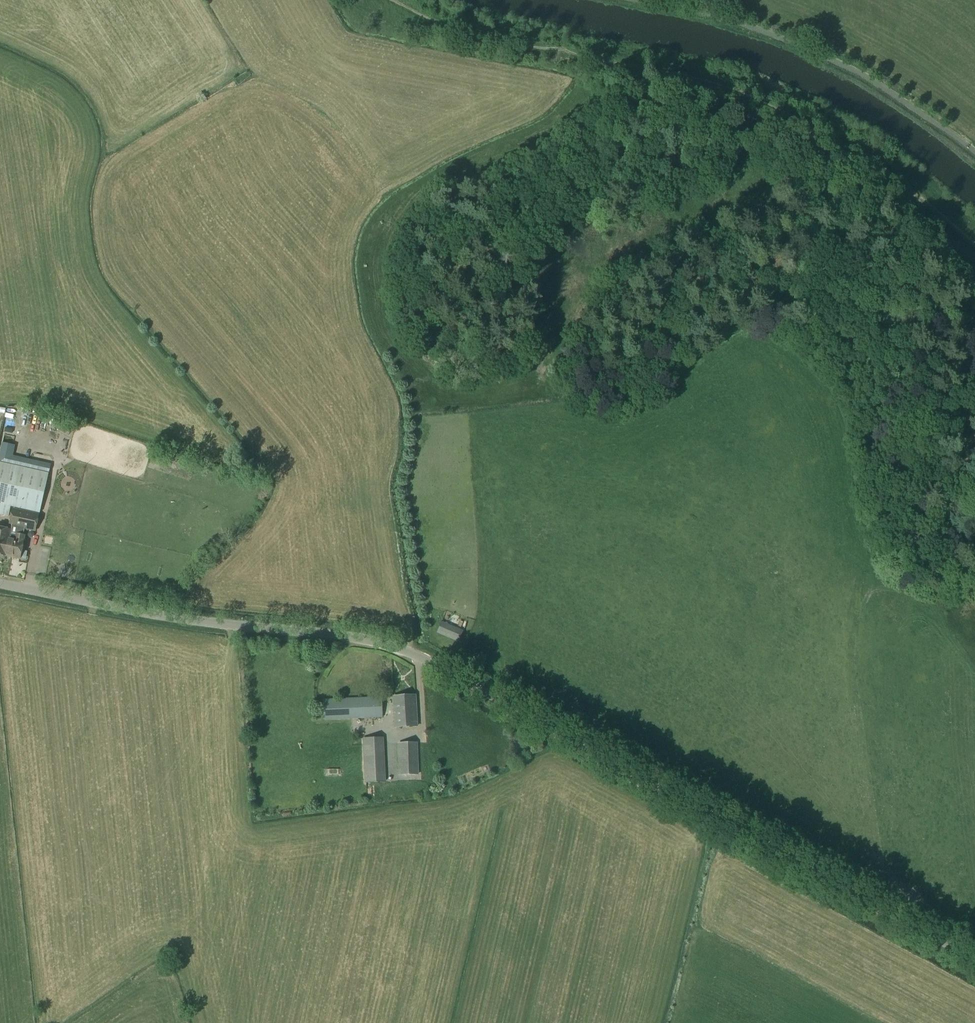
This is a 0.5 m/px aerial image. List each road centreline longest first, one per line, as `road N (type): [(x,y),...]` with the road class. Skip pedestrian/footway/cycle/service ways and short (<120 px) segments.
road 1 (unclassified): [(0,592),(107,614),(412,654),(974,959)]
road 2 (track): [(974,398),(940,362),(922,272),(862,202),(805,180),(777,152),(740,134),(624,108)]

